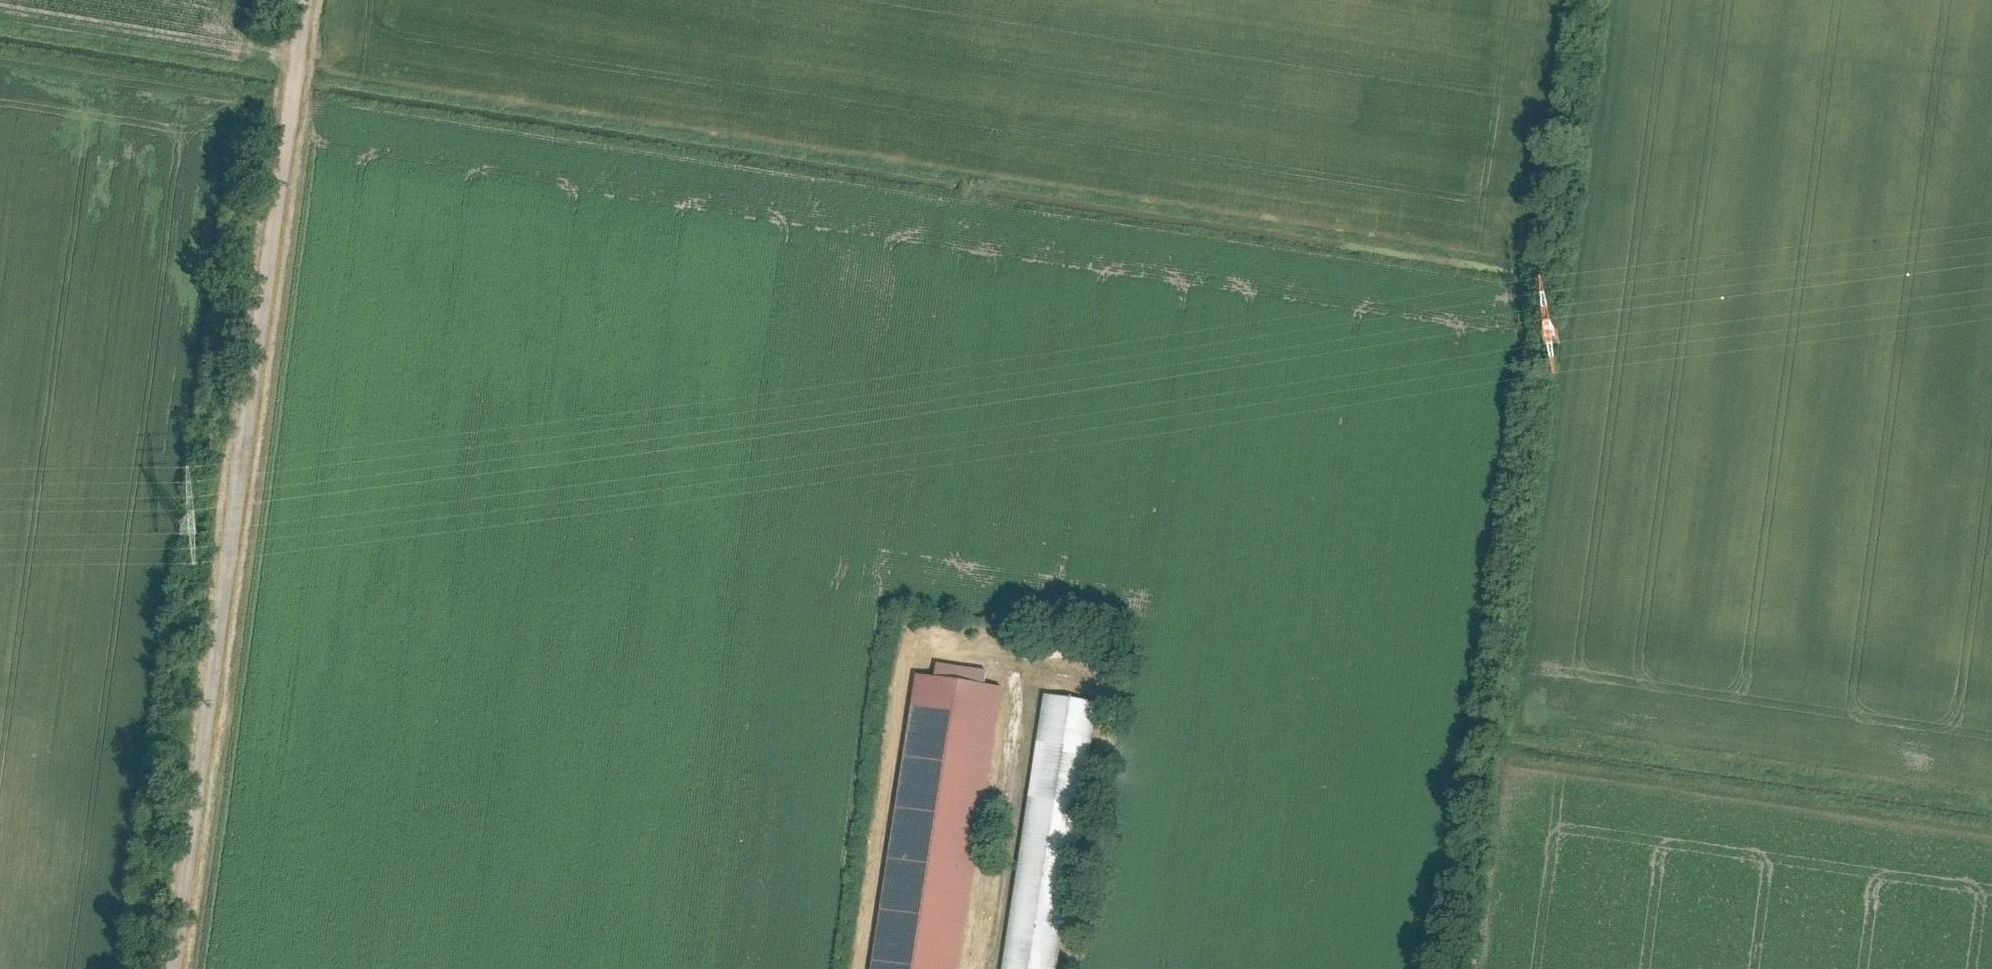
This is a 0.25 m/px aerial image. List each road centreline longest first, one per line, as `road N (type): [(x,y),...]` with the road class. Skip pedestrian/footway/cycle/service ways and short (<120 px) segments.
road 1 (track): [(178,968),(312,0)]

